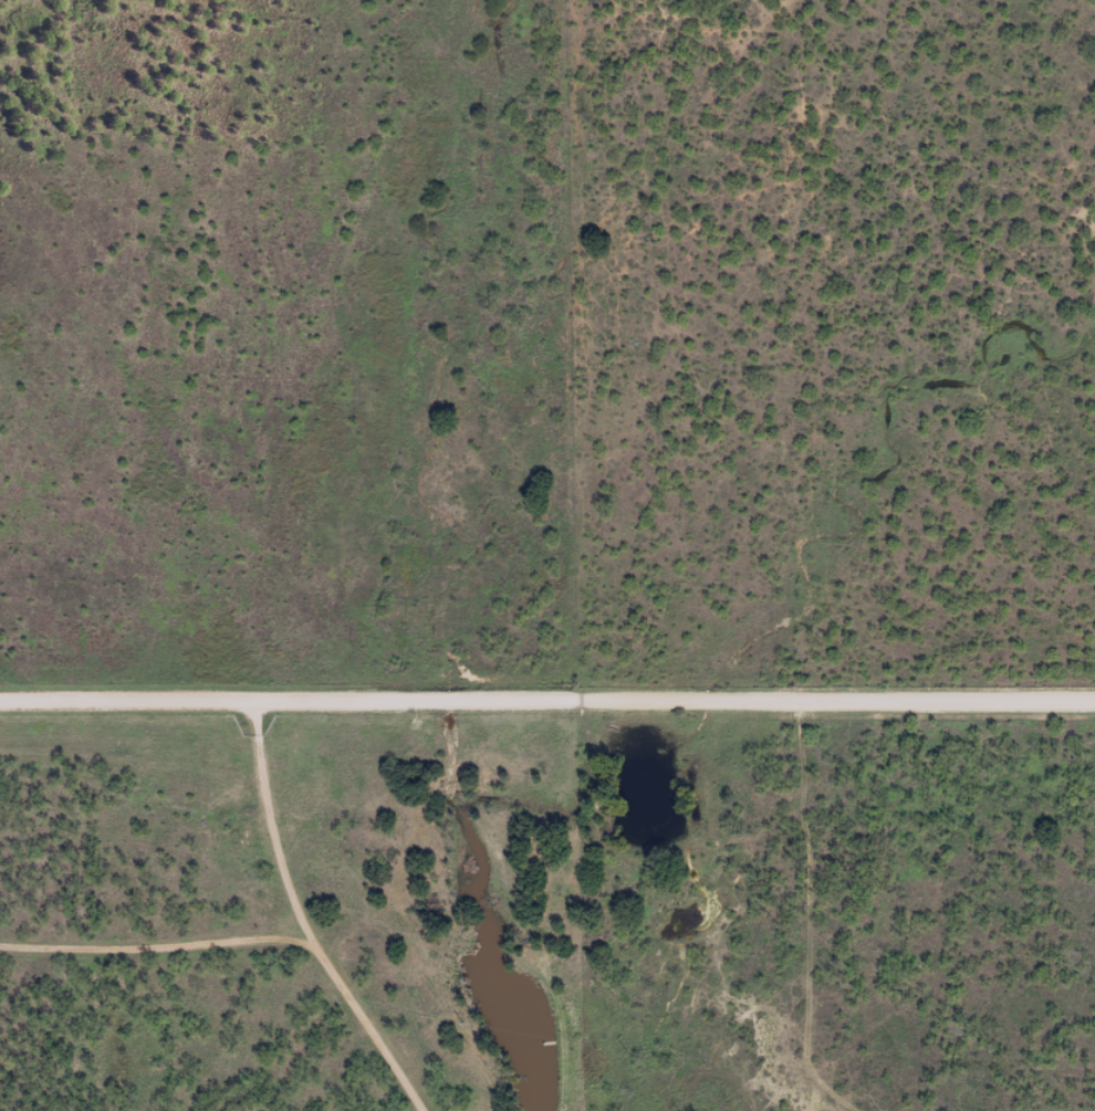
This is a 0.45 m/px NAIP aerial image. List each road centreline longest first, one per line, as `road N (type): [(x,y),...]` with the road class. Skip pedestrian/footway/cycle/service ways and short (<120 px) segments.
road 1 (residential): [(1094,716),(0,725)]
road 2 (residential): [(434,1110),(314,927),(247,787),(247,720)]

